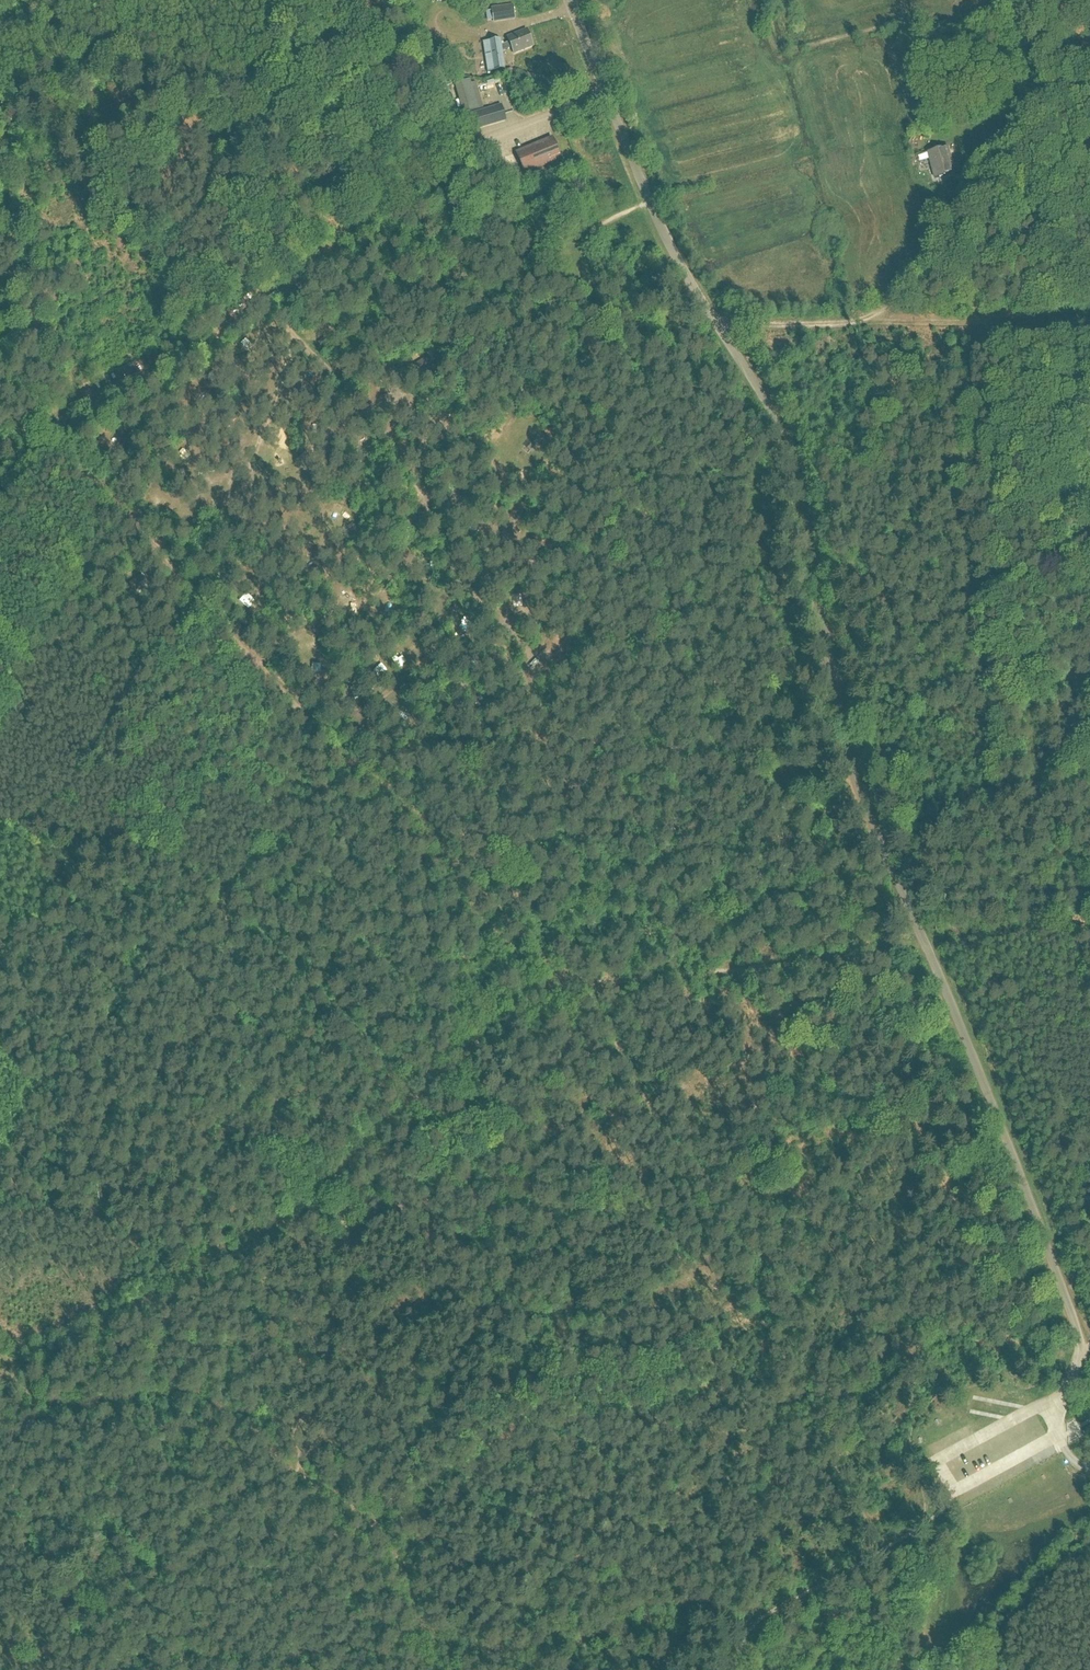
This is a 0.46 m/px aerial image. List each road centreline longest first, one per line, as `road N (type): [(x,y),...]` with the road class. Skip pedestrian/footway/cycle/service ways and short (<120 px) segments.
road 1 (unclassified): [(1081,1339),(851,763),(791,450),(663,232),(568,0)]
road 2 (track): [(545,956),(193,595),(59,438),(59,417)]
road 3 (track): [(485,1217),(421,1098),(274,1230),(9,1372)]
road 4 (track): [(59,417),(203,346),(430,172)]
road 5 (track): [(642,1621),(599,1543),(591,1396),(485,1217)]
road 6 (track): [(858,321),(895,299),(1038,126),(1042,95),(1020,0)]
road 7 (track): [(1089,927),(721,969)]
road 8 (track): [(504,476),(493,559),(456,597),(431,647),(384,702),(310,716)]
road 9 (track): [(292,336),(430,488),(501,509)]
road 10 (track): [(288,1471),(225,1520),(149,1637),(113,1669)]
road 11 (track): [(1089,321),(885,321)]
road 12 (track): [(263,300),(286,323),(291,357),(240,482)]
road 13 (track): [(430,488),(474,600),(532,653)]
road 14 (track): [(421,1098),(516,1008),(573,982)]
road 15 (track): [(885,321),(717,325)]
road 16 (track): [(721,969),(573,982)]

